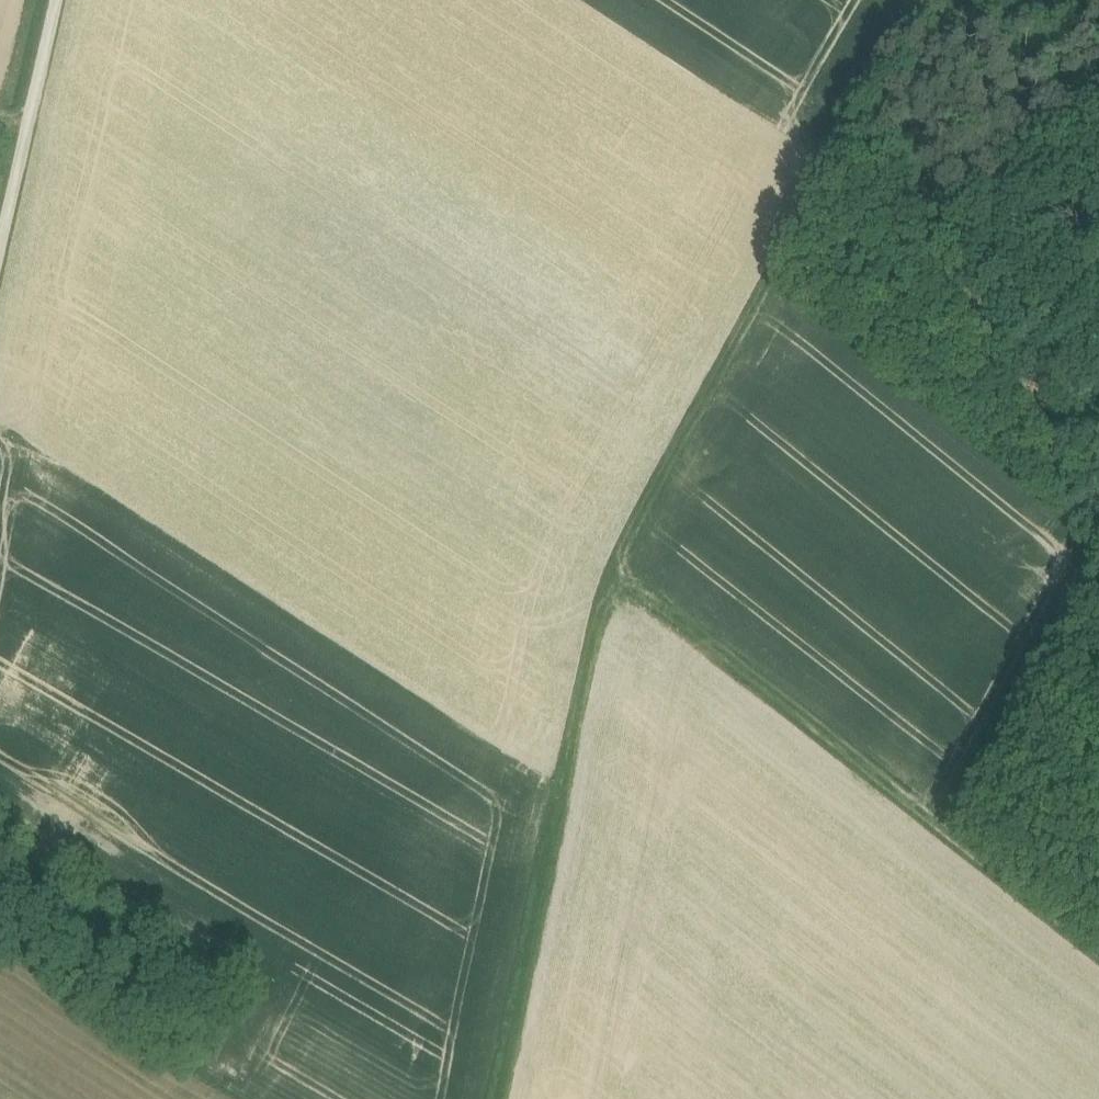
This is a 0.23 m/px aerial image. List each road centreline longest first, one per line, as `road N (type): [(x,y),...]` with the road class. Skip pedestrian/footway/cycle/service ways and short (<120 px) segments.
road 1 (track): [(929,0),(777,284),(637,578),(505,1098)]
road 2 (unclassified): [(0,266),(60,0)]

